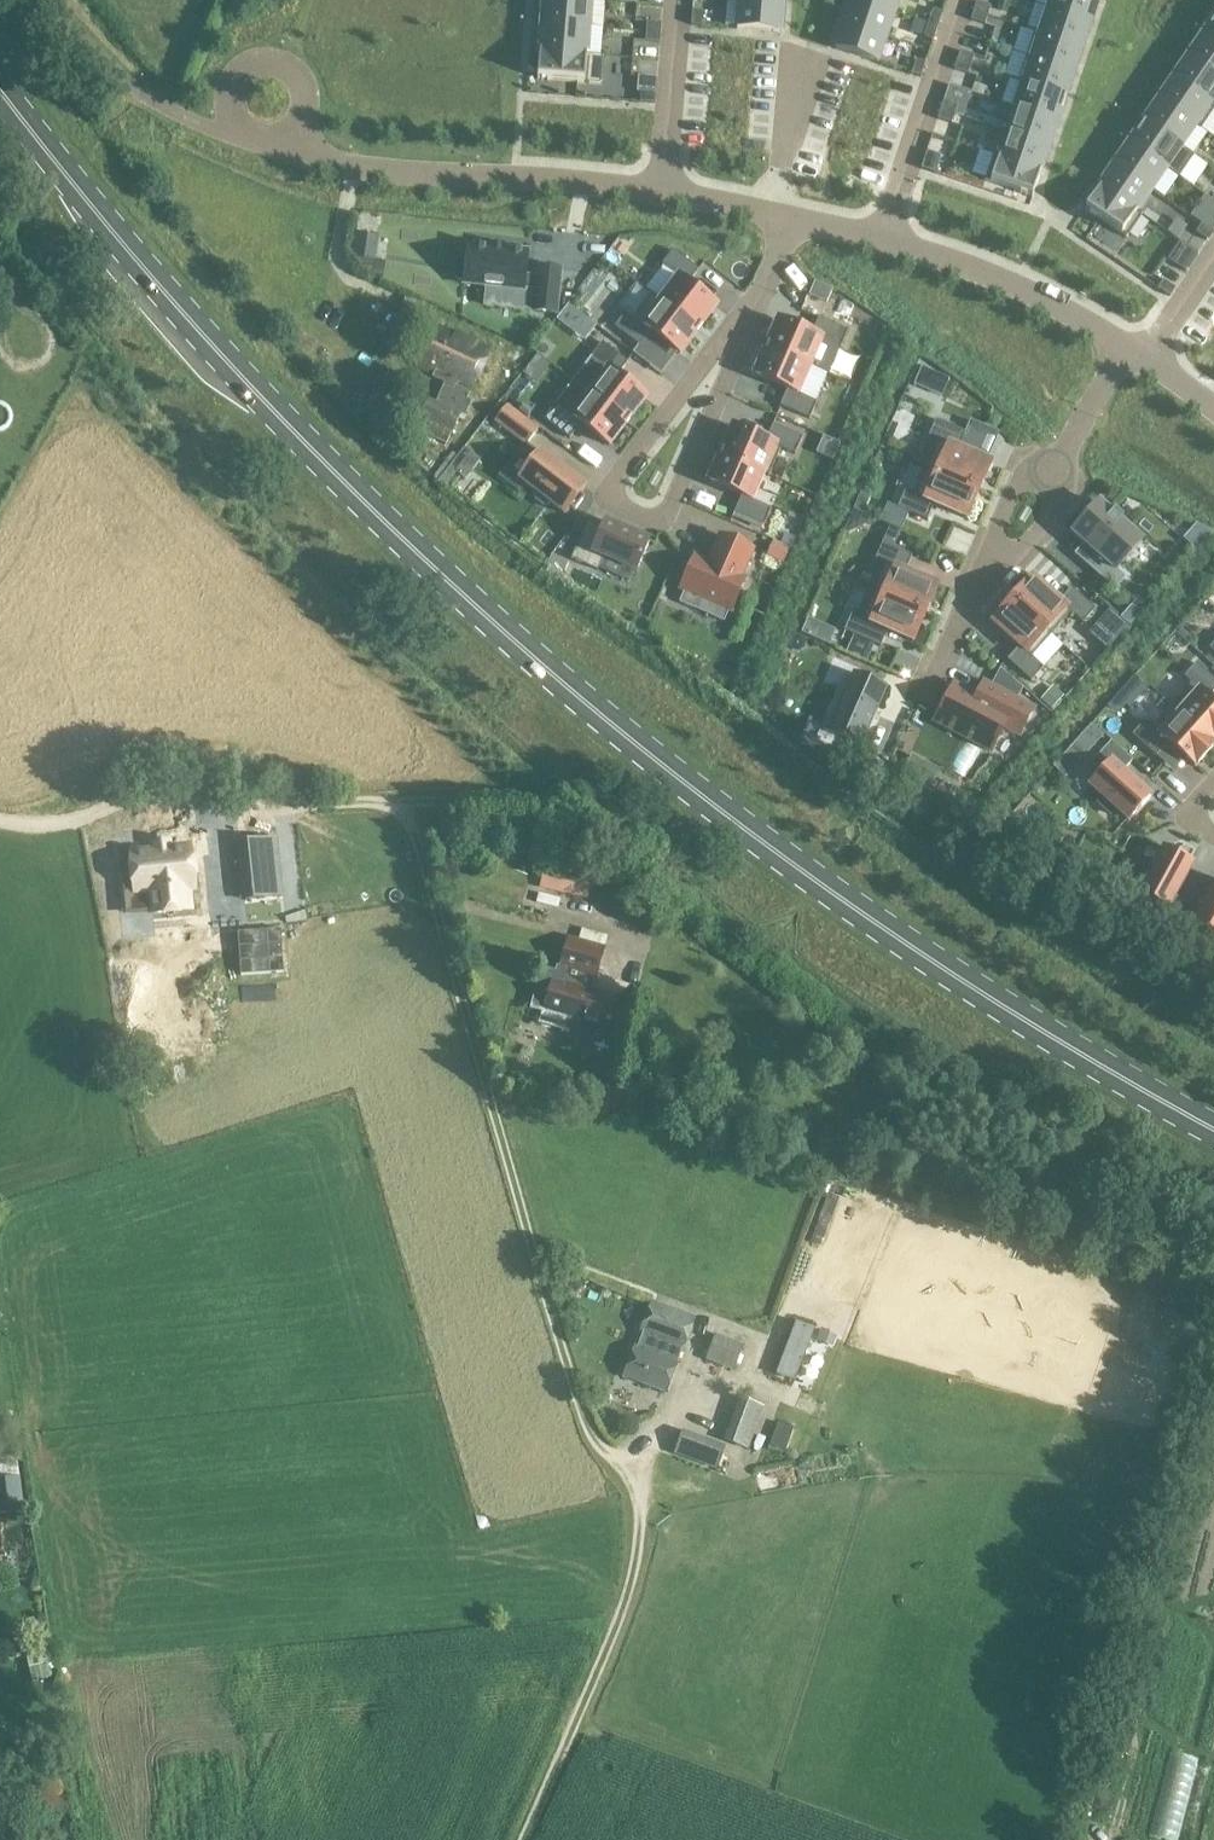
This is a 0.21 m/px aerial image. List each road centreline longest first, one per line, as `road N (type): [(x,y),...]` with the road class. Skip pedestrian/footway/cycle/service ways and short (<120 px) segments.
road 1 (primary): [(1213,1131),(1004,1009),(843,901),(556,680),(283,424),(121,248),(0,93)]
road 2 (unclassified): [(0,823),(52,826),(168,791),(273,809),(381,803),(412,825),(587,1430),(627,1472),(641,1501),(629,1591),(524,1839)]
road 3 (residential): [(744,322),(672,513),(657,524),(626,516),(615,484),(716,352)]
road 4 (residential): [(661,194),(324,163)]
road 5 (residential): [(1124,345),(1001,280),(884,240)]
road 6 (residential): [(884,240),(967,0)]
road 7 (residential): [(324,163),(309,138),(303,88),(275,64),(246,68),(234,83),(232,112),(252,145)]
road 8 (residential): [(661,194),(675,0)]
road 9 (residential): [(773,214),(811,49)]
road 10 (residential): [(991,568),(1077,485),(1072,436)]
road 11 (residential): [(1072,436),(1021,465),(991,568)]
road 12 (residential): [(991,568),(924,694)]
road 13 (unclassified): [(137,91),(52,0)]
road 14 (residential): [(1147,358),(1213,257)]

